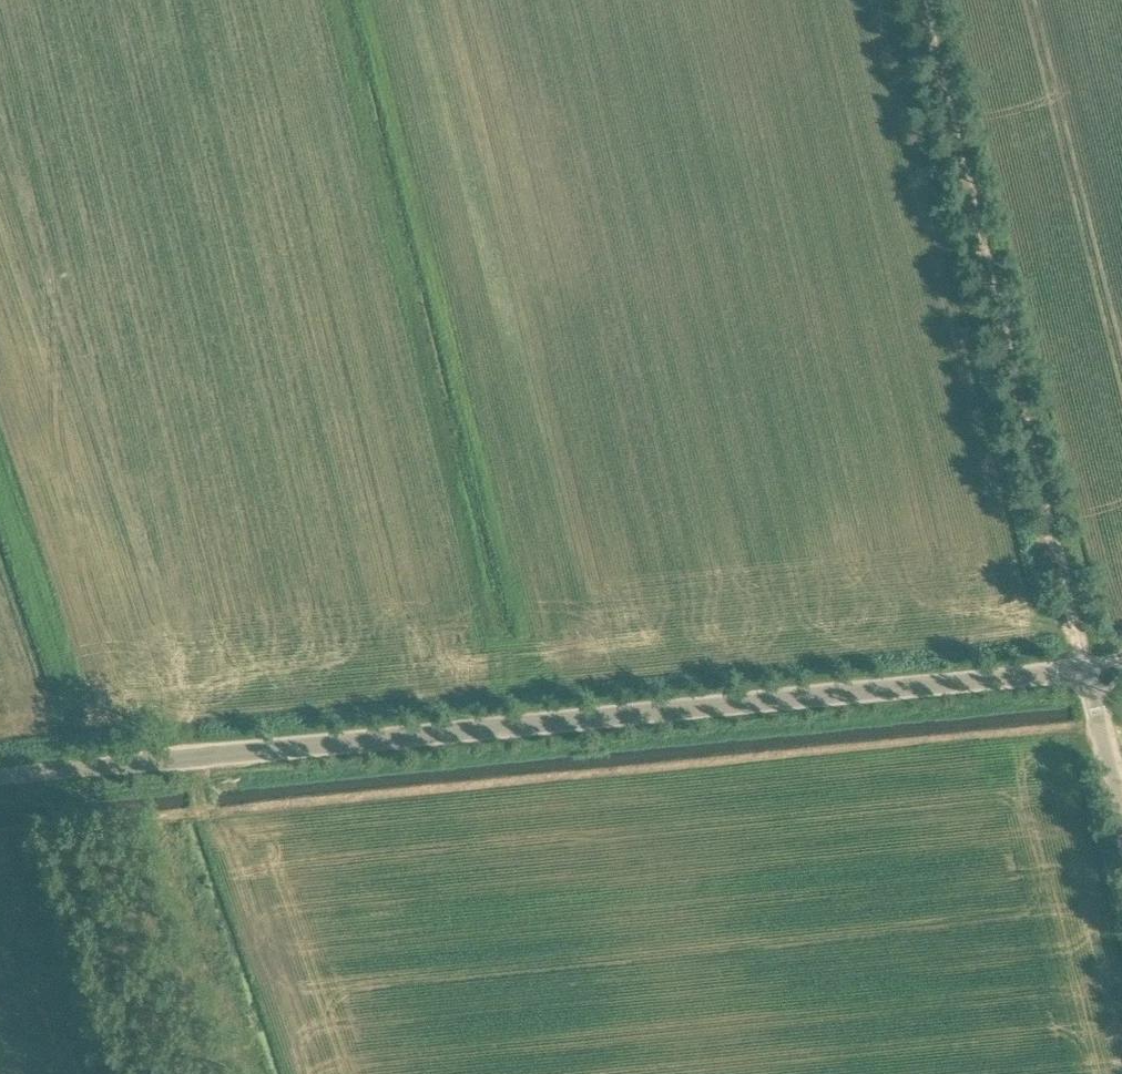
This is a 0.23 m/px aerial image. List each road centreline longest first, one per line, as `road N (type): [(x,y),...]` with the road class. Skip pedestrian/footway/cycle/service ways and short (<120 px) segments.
road 1 (unclassified): [(0,778),(1078,664)]
road 2 (track): [(1078,664),(925,0)]
road 3 (unclassified): [(1121,833),(1078,664)]

